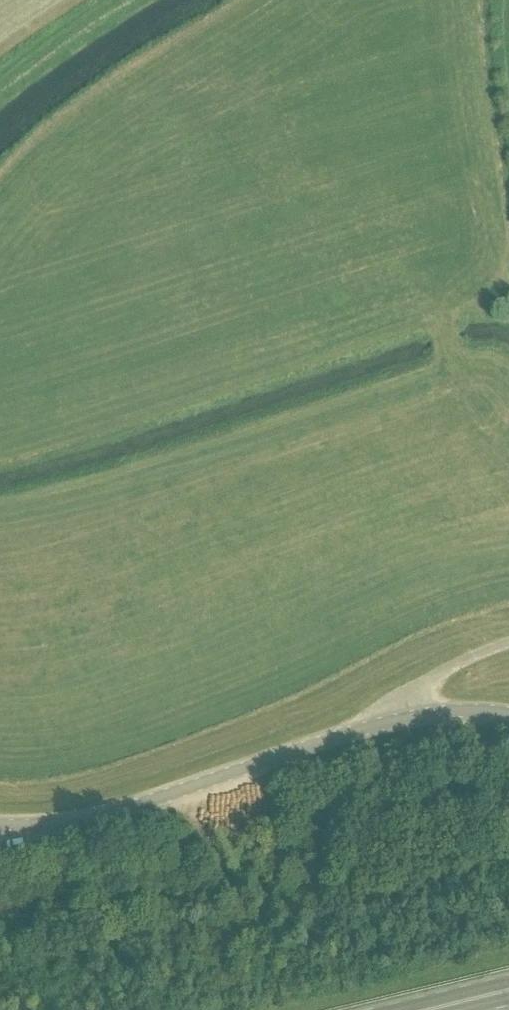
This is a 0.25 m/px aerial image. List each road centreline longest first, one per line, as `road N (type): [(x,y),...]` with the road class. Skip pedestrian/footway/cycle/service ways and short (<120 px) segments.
road 1 (unclassified): [(508,711),(420,713),(107,813),(0,825)]
road 2 (track): [(508,637),(422,678),(390,721)]

